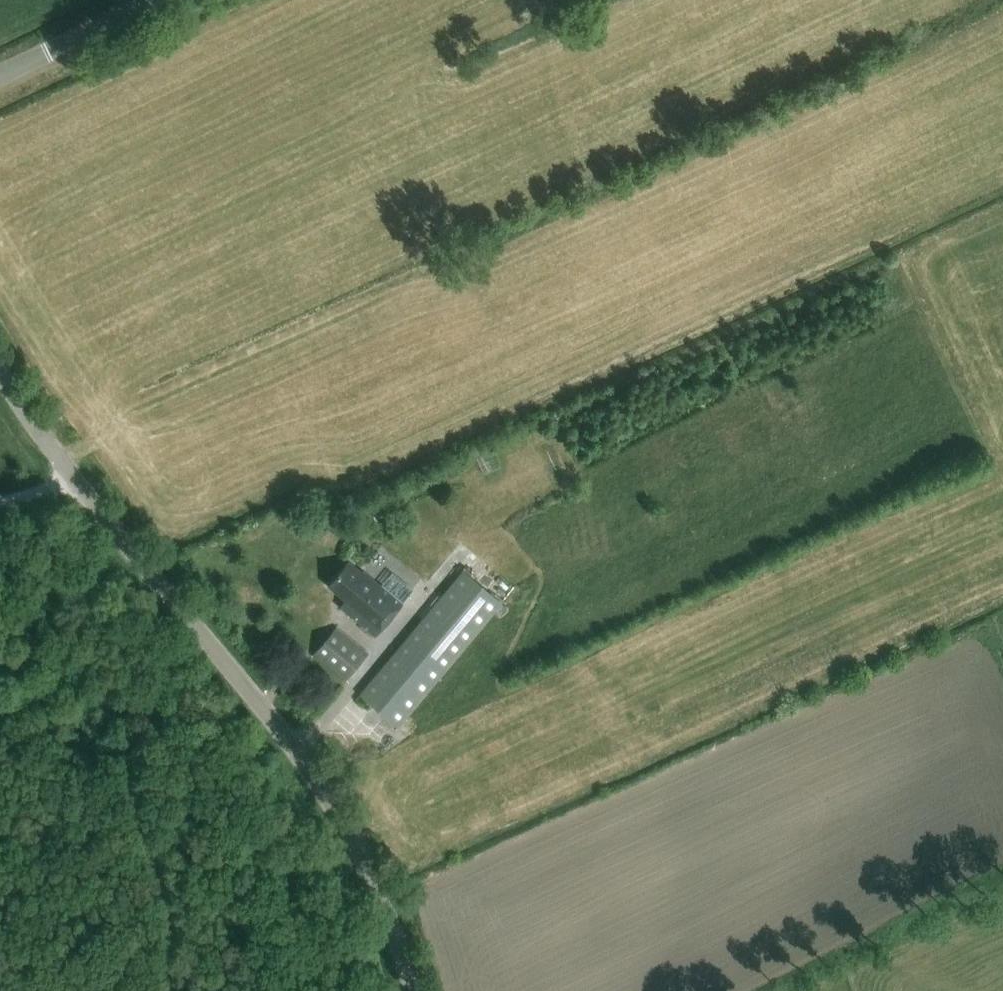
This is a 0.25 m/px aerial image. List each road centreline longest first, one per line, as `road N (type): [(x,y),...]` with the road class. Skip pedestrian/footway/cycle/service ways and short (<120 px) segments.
road 1 (unclassified): [(413,990),(357,853),(276,724),(76,482),(0,372)]
road 2 (unclassified): [(0,75),(155,0)]

